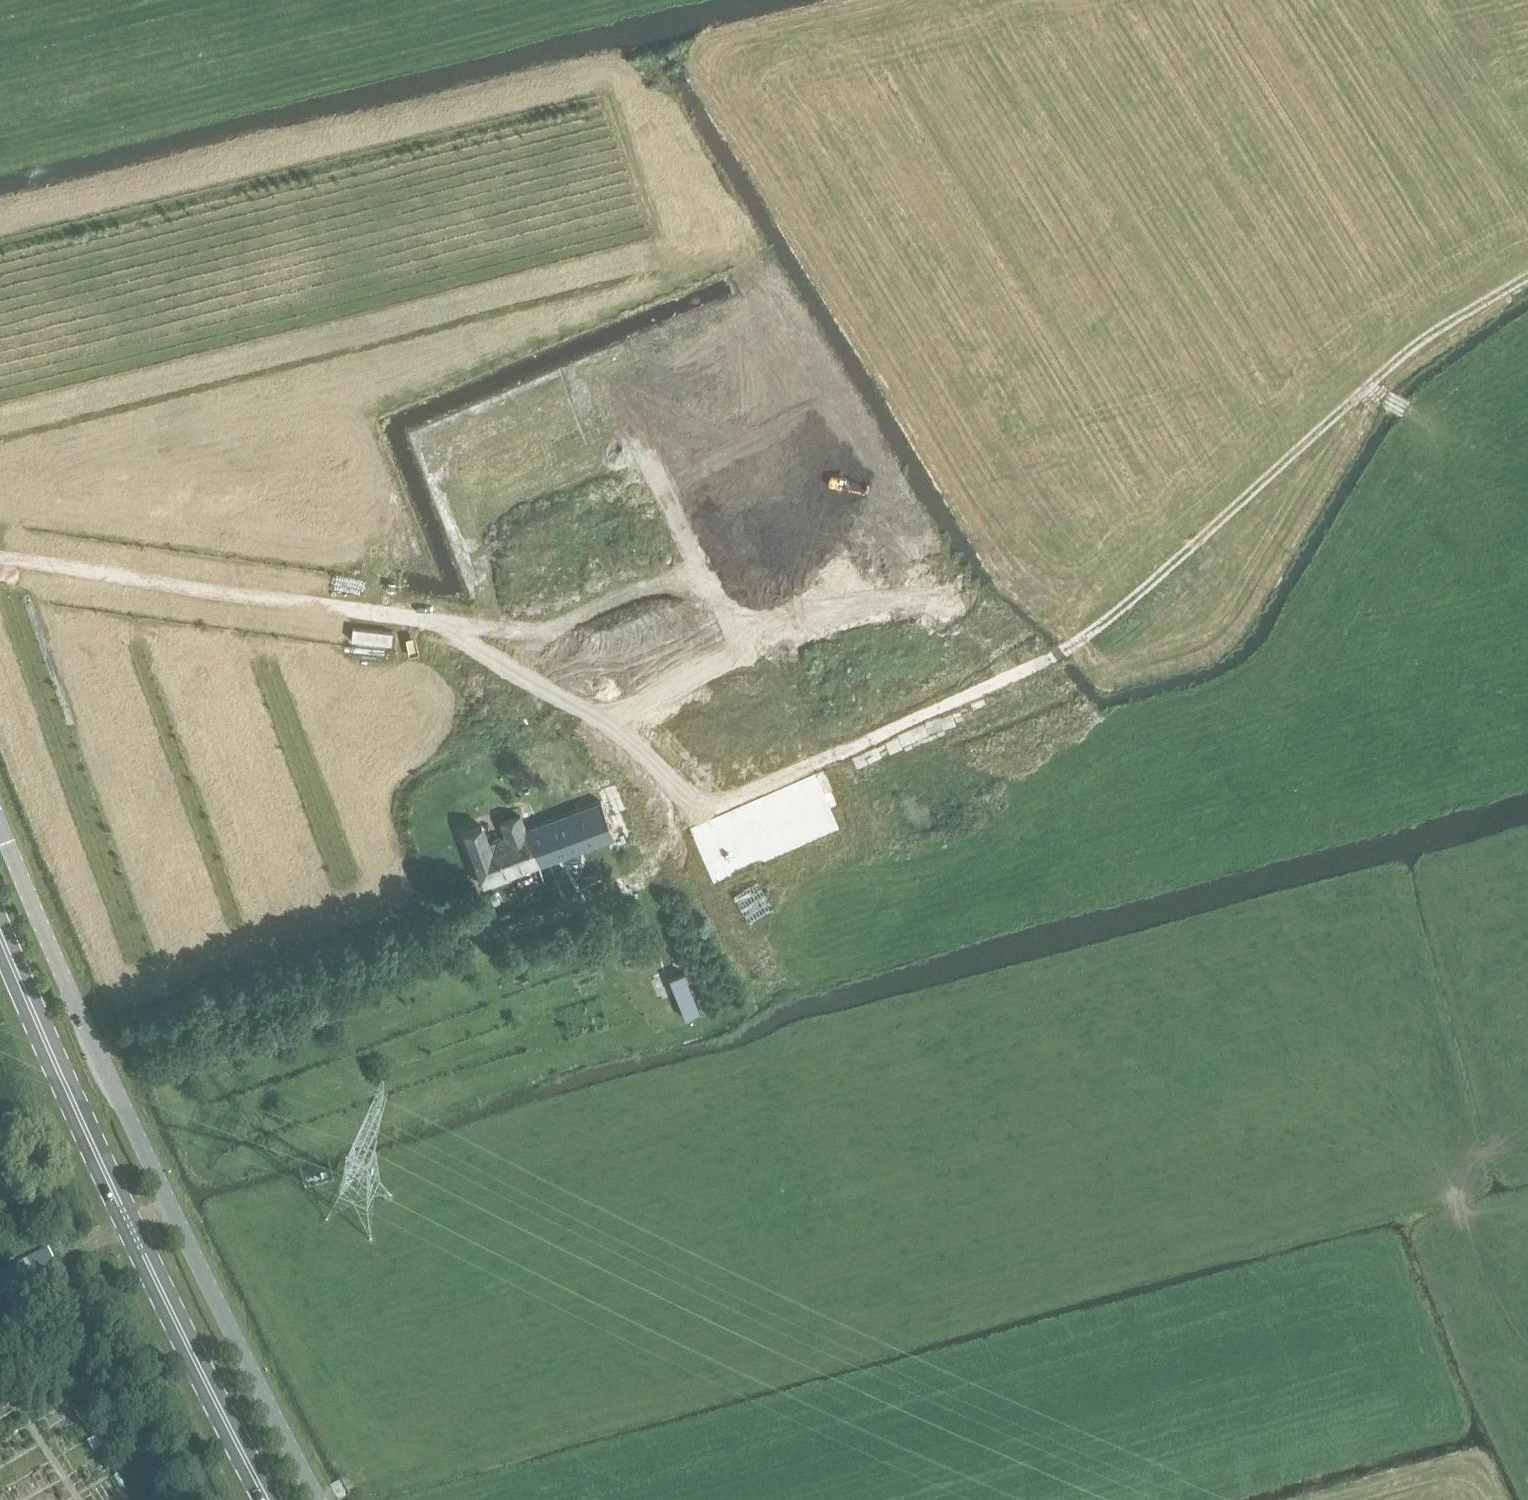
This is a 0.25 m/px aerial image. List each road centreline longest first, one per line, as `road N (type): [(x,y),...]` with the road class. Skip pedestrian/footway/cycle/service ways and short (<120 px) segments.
road 1 (track): [(699,812),(1050,662),(1127,613),(1289,448),(1446,323),(1527,275)]
road 2 (track): [(0,561),(516,627),(658,577)]
road 3 (unclassified): [(174,1209),(0,822)]
road 4 (unclassified): [(318,1499),(174,1209)]
road 5 (secondary): [(130,1227),(0,936)]
road 6 (secondary): [(271,1499),(130,1227)]

